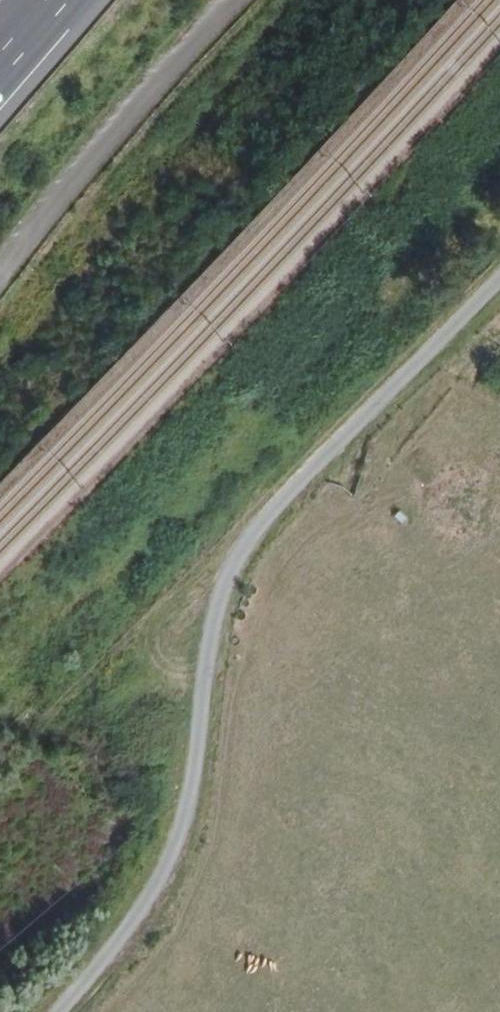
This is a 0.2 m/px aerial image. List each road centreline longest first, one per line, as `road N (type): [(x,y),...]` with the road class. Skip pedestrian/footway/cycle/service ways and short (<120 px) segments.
road 1 (track): [(70,1011),(142,924),(181,844),(212,635),(234,562),(271,512),(499,277)]

